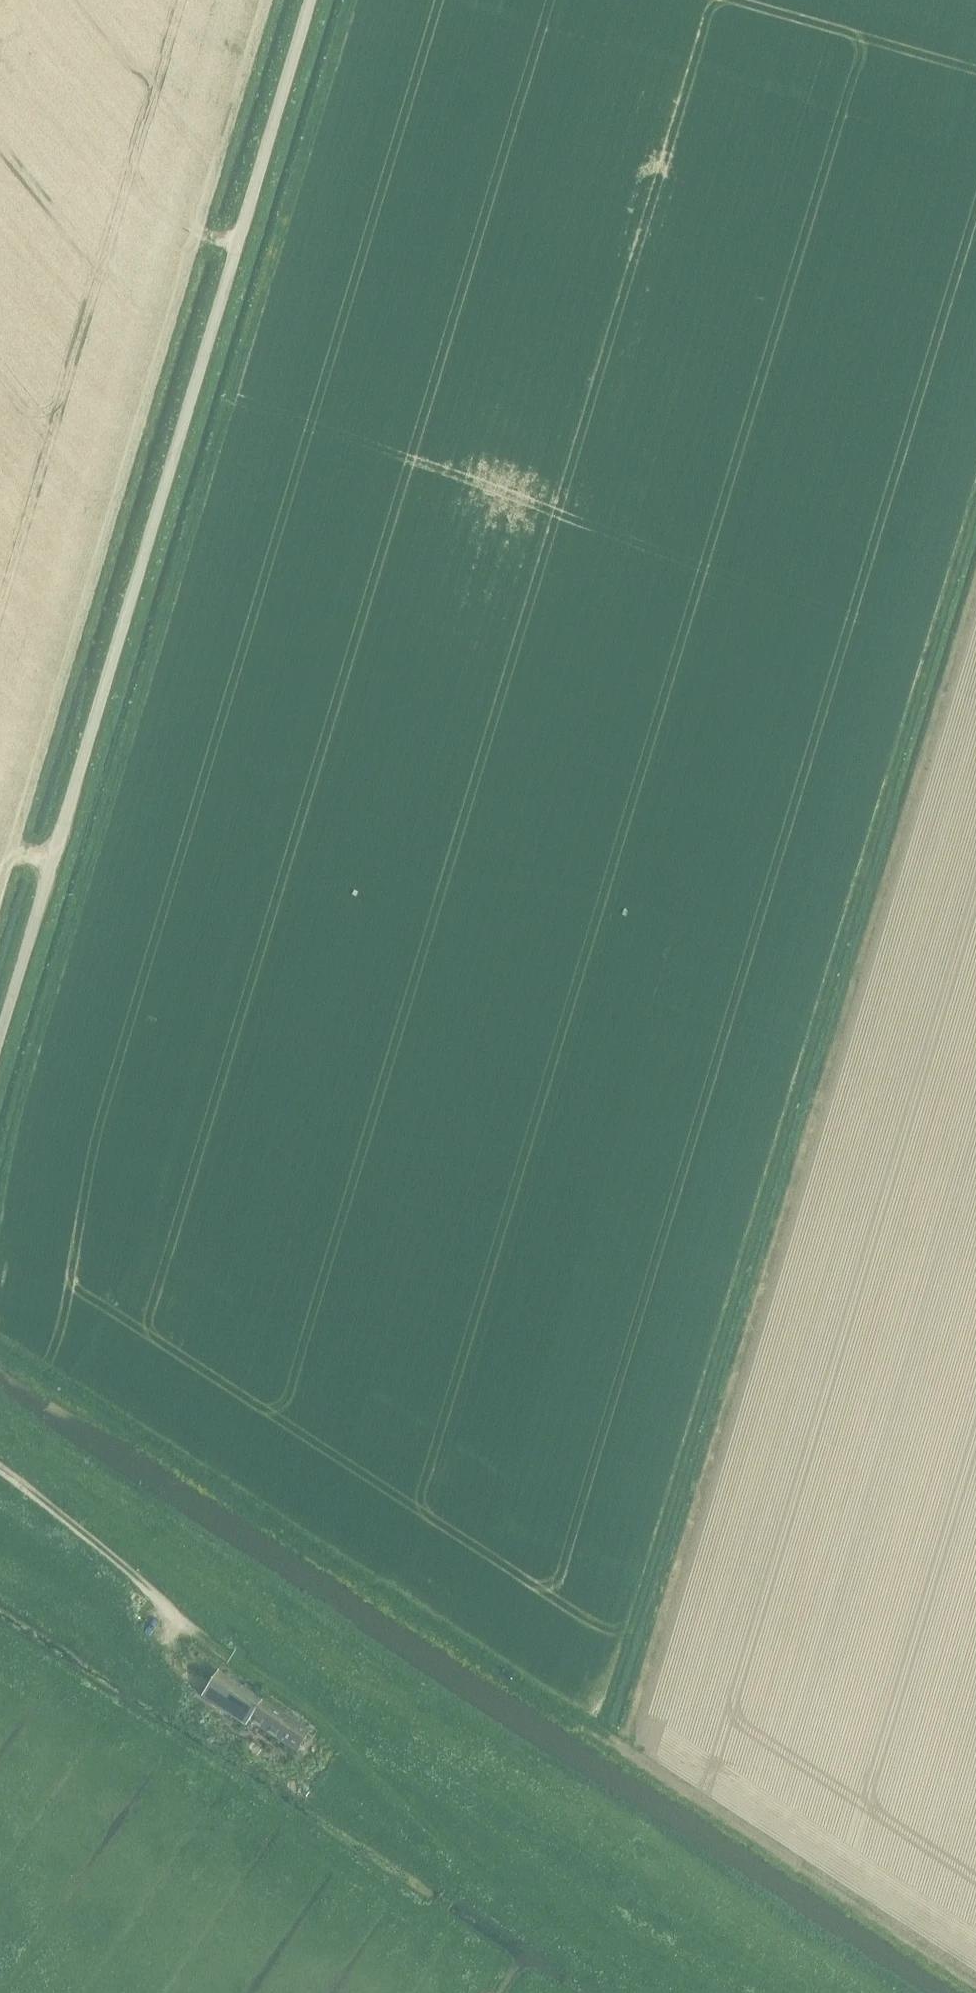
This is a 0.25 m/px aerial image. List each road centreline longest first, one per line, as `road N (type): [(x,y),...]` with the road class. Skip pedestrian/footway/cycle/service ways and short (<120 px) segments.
road 1 (unclassified): [(0,1034),(310,0)]
road 2 (track): [(650,1992),(484,1876),(393,1800),(311,1714),(222,1649)]
road 3 (unclassified): [(0,1467),(222,1649)]

